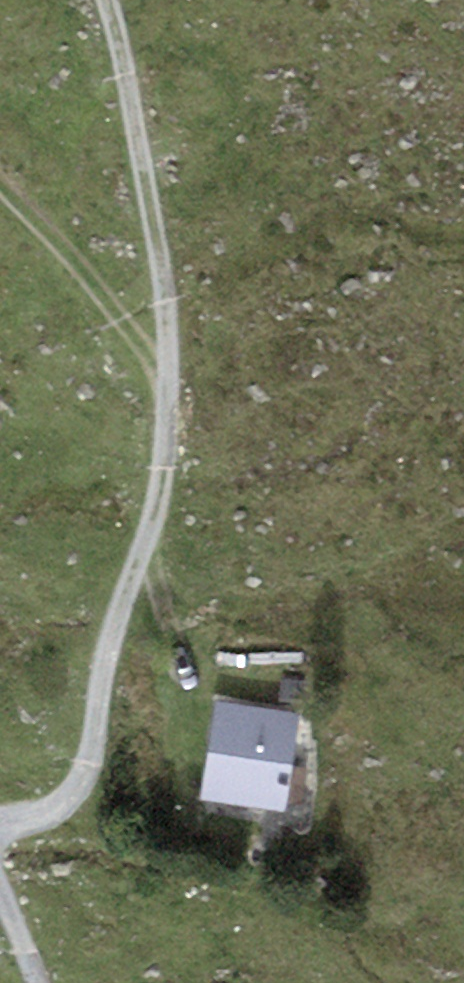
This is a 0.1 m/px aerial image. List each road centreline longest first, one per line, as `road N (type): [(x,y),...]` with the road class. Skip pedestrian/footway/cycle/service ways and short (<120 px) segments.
road 1 (track): [(0,821),(33,821),(82,777),(112,645),(159,508),(168,440),(163,283),(105,0)]
road 2 (track): [(168,387),(102,291),(0,181)]
road 3 (track): [(151,530),(166,623),(196,683)]

